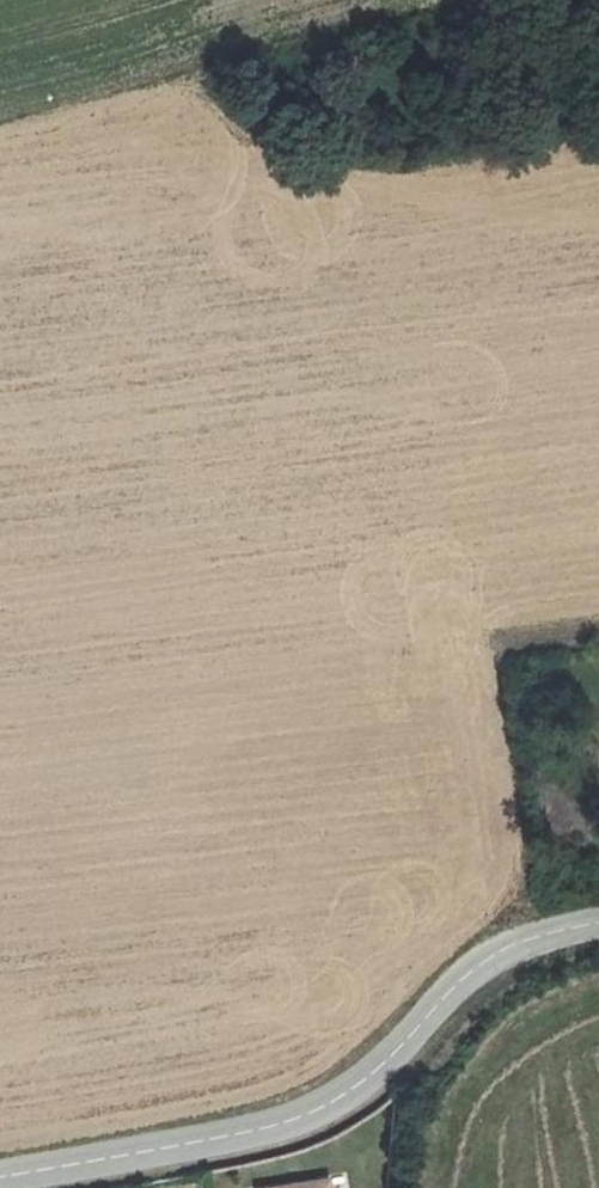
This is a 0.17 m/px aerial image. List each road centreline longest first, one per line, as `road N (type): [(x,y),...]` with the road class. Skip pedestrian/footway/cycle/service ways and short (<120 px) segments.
road 1 (unclassified): [(0,1177),(254,1131),(314,1112),(374,1072),(485,960),(598,922)]

